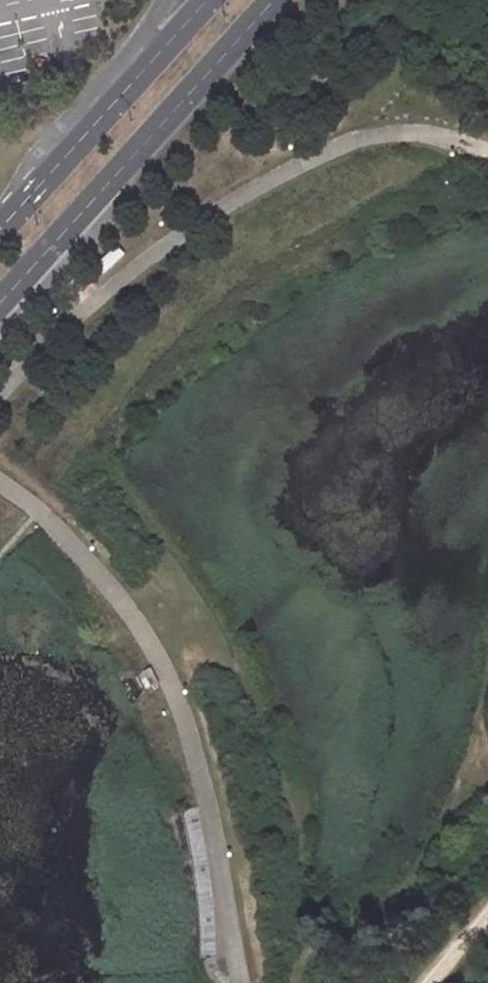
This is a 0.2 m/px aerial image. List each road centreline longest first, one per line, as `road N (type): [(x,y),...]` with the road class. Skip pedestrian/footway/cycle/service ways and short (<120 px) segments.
road 1 (primary): [(0,305),(277,0)]
road 2 (primary): [(178,35),(0,229)]

